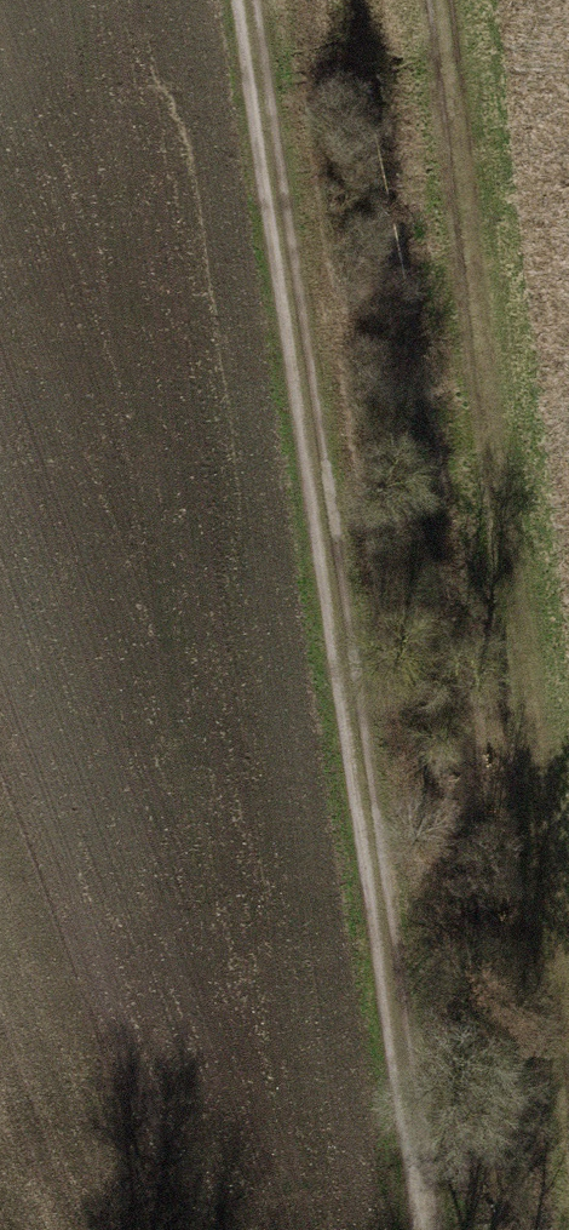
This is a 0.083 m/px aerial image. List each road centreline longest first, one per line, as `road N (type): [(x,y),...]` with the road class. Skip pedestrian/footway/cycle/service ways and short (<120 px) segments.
road 1 (track): [(255,0),(442,1229)]
road 2 (track): [(438,0),(478,348),(568,994)]

